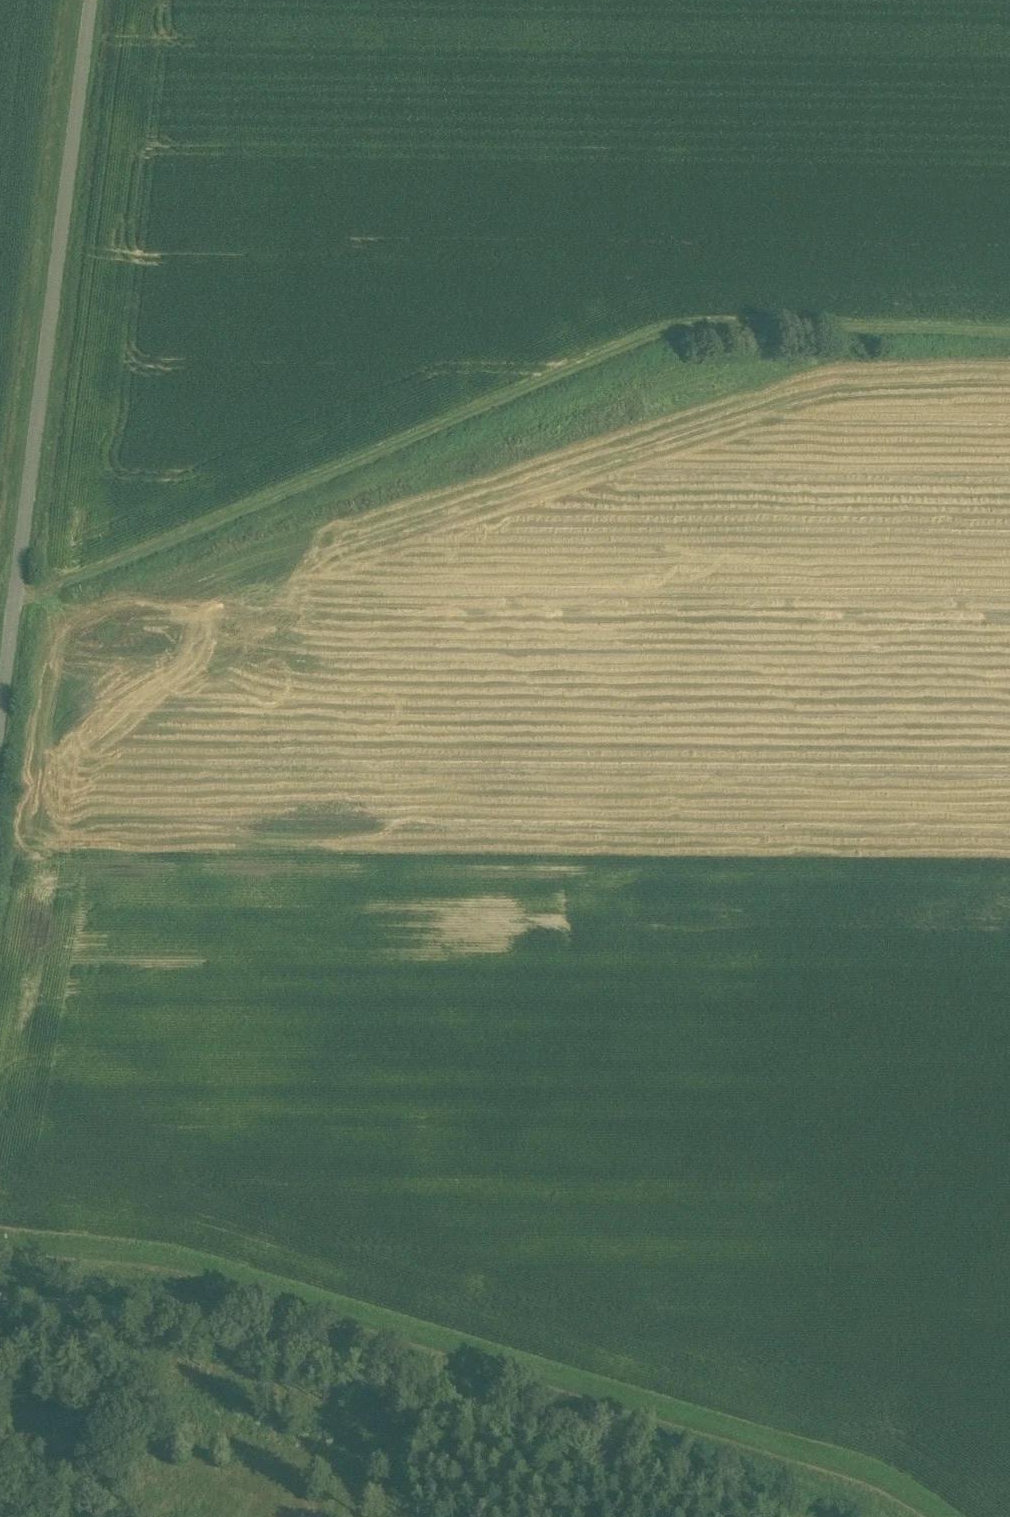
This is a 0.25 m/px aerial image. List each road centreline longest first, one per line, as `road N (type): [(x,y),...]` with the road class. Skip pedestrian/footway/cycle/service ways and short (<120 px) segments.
road 1 (unclassified): [(778,1516),(169,1321),(0,1300)]
road 2 (residential): [(0,713),(91,0)]

